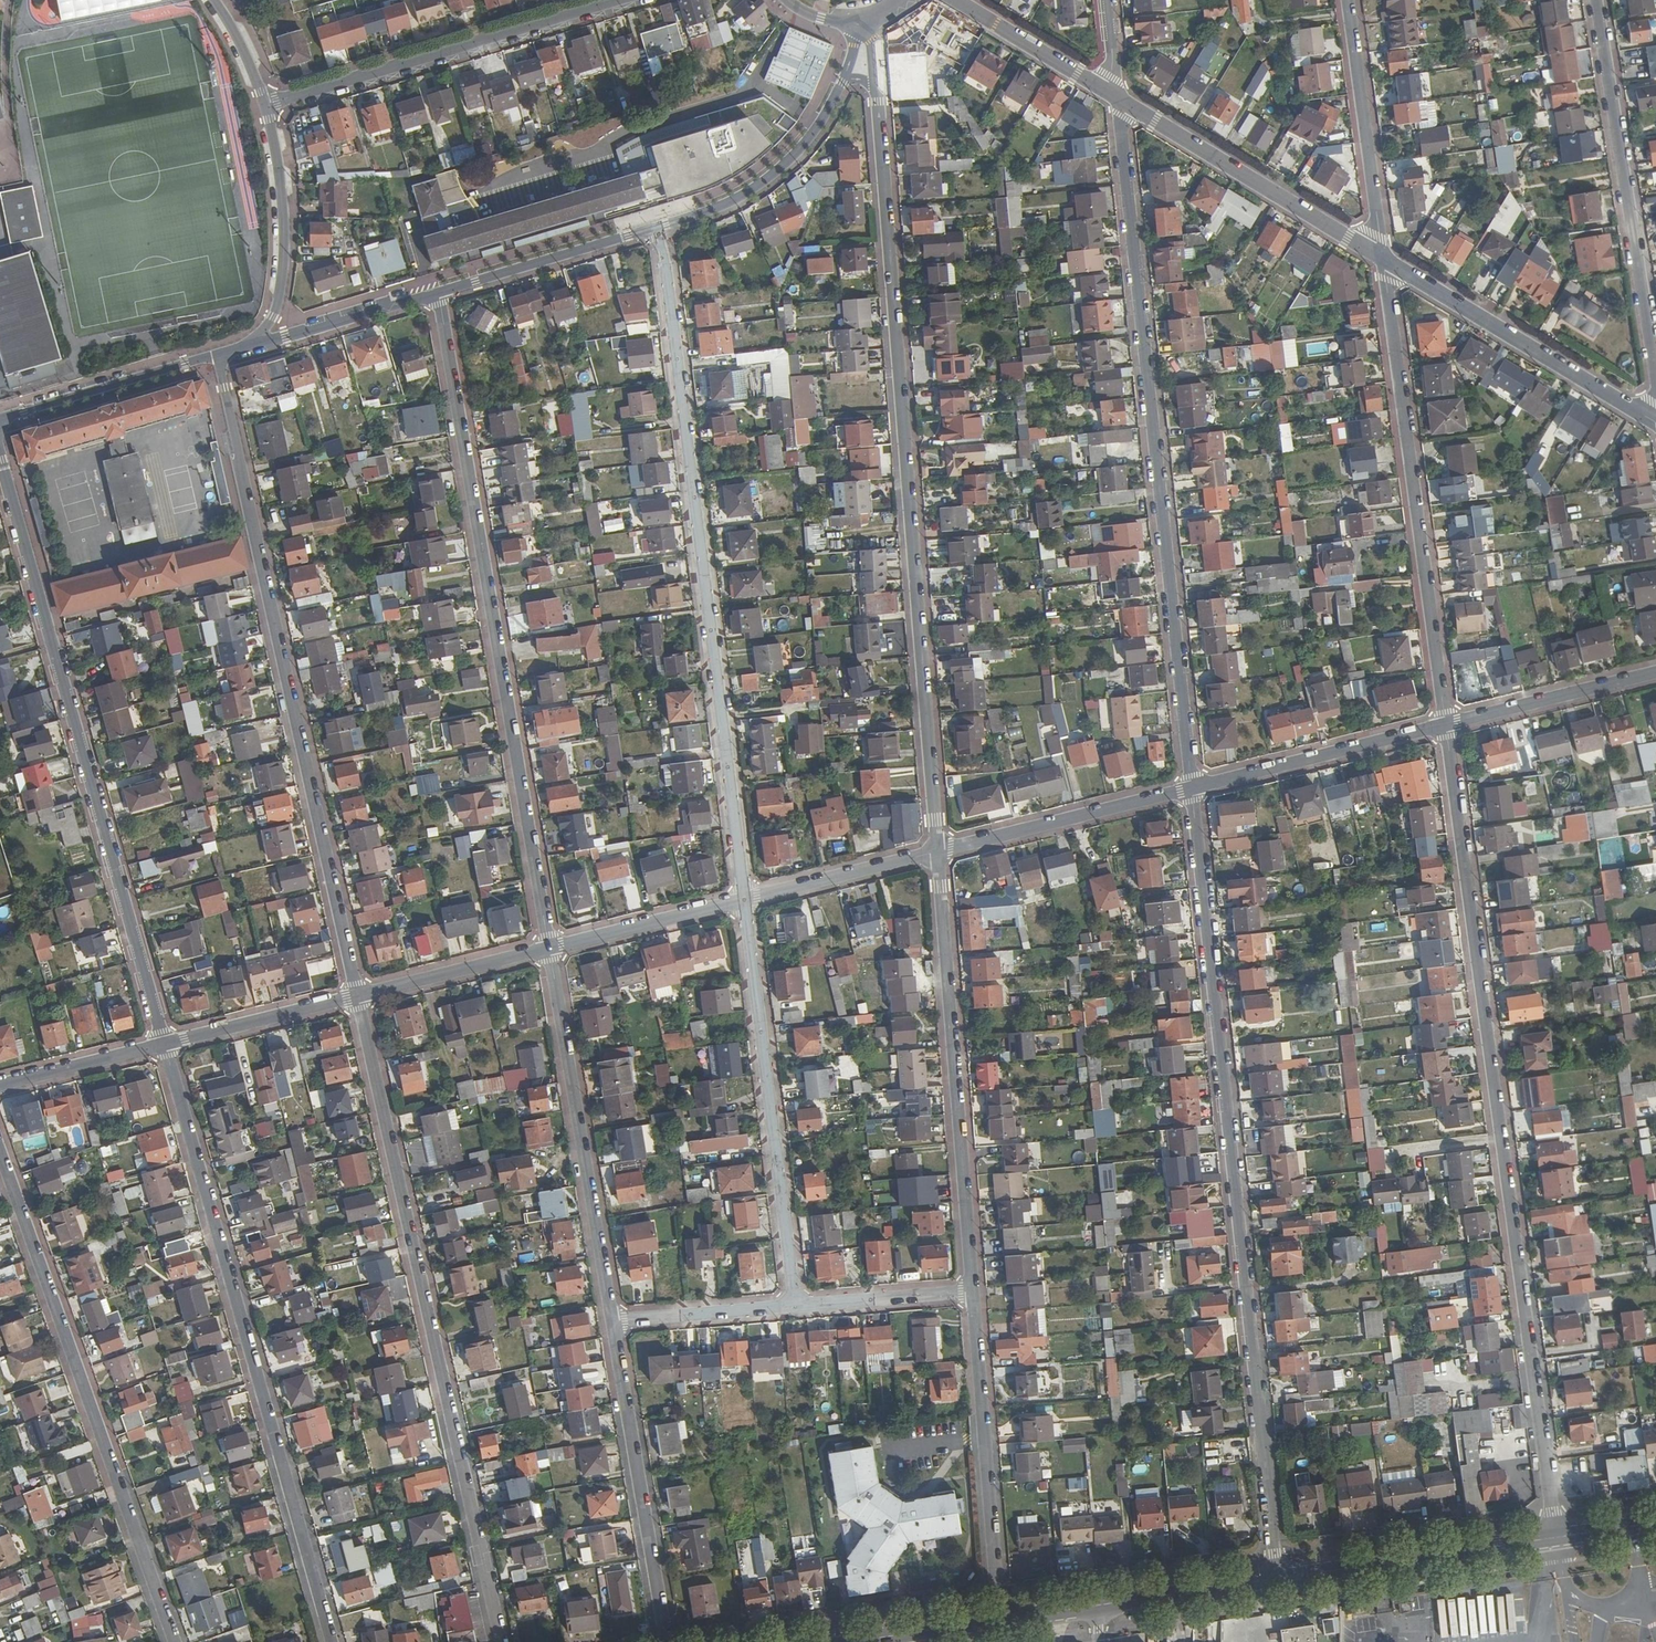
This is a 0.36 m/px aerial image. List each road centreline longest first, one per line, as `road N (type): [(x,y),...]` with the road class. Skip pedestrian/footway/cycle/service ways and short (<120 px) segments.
road 1 (residential): [(871,20),(938,851)]
road 2 (residential): [(1556,1539),(1445,726)]
road 3 (residential): [(1191,788),(1277,1579)]
road 4 (residential): [(1121,102),(1191,788)]
road 5 (residential): [(744,900),(660,225)]
road 6 (residential): [(550,949),(437,291)]
road 7 (residential): [(357,995),(501,1641)]
road 8 (residential): [(357,995),(219,356)]
road 9 (residential): [(165,1044),(331,1641)]
road 10 (residential): [(0,458),(165,1044)]
road 11 (residential): [(0,1153),(173,1641)]
road 12 (residential): [(1445,726),(1383,257)]
road 13 (residential): [(938,851),(974,1292)]
road 14 (residential): [(791,1306),(744,900)]
road 15 (residential): [(1655,377),(1596,0)]
road 16 (residential): [(608,1322),(550,949)]
road 17 (residential): [(620,0),(265,105)]
road 18 (residential): [(974,1292),(998,1621)]
road 19 (residential): [(667,1641),(608,1322)]
road 20 (residential): [(1655,425),(1383,257)]
road 21 (residential): [(1383,257),(1121,102)]
road 22 (residential): [(660,225),(755,188),(800,149),(842,83),(861,23)]
road 23 (secondary): [(1277,1579),(1556,1539)]
road 24 (residential): [(1445,726),(1191,788)]
road 25 (residential): [(1191,788),(938,851)]
road 26 (residential): [(1383,257),(1348,0)]
road 27 (residential): [(255,344),(279,298),(284,261),(265,105)]
road 28 (residential): [(437,291),(660,225)]
road 29 (residential): [(0,421),(219,356)]
road 30 (residential): [(1655,674),(1445,726)]
road 31 (residential): [(744,900),(550,949)]
road 32 (residential): [(938,851),(744,900)]
road 33 (residential): [(550,949),(357,995)]
road 34 (residential): [(357,995),(165,1044)]
road 35 (residential): [(1121,102),(956,0)]
road 36 (residential): [(255,344),(437,291)]
road 37 (residential): [(791,1306),(608,1322)]
road 38 (residential): [(974,1292),(791,1306)]
road 39 (secondary): [(1097,1606),(1277,1579)]
road 40 (residential): [(165,1044),(0,1086)]
road 41 (secondary): [(856,1641),(998,1621)]

